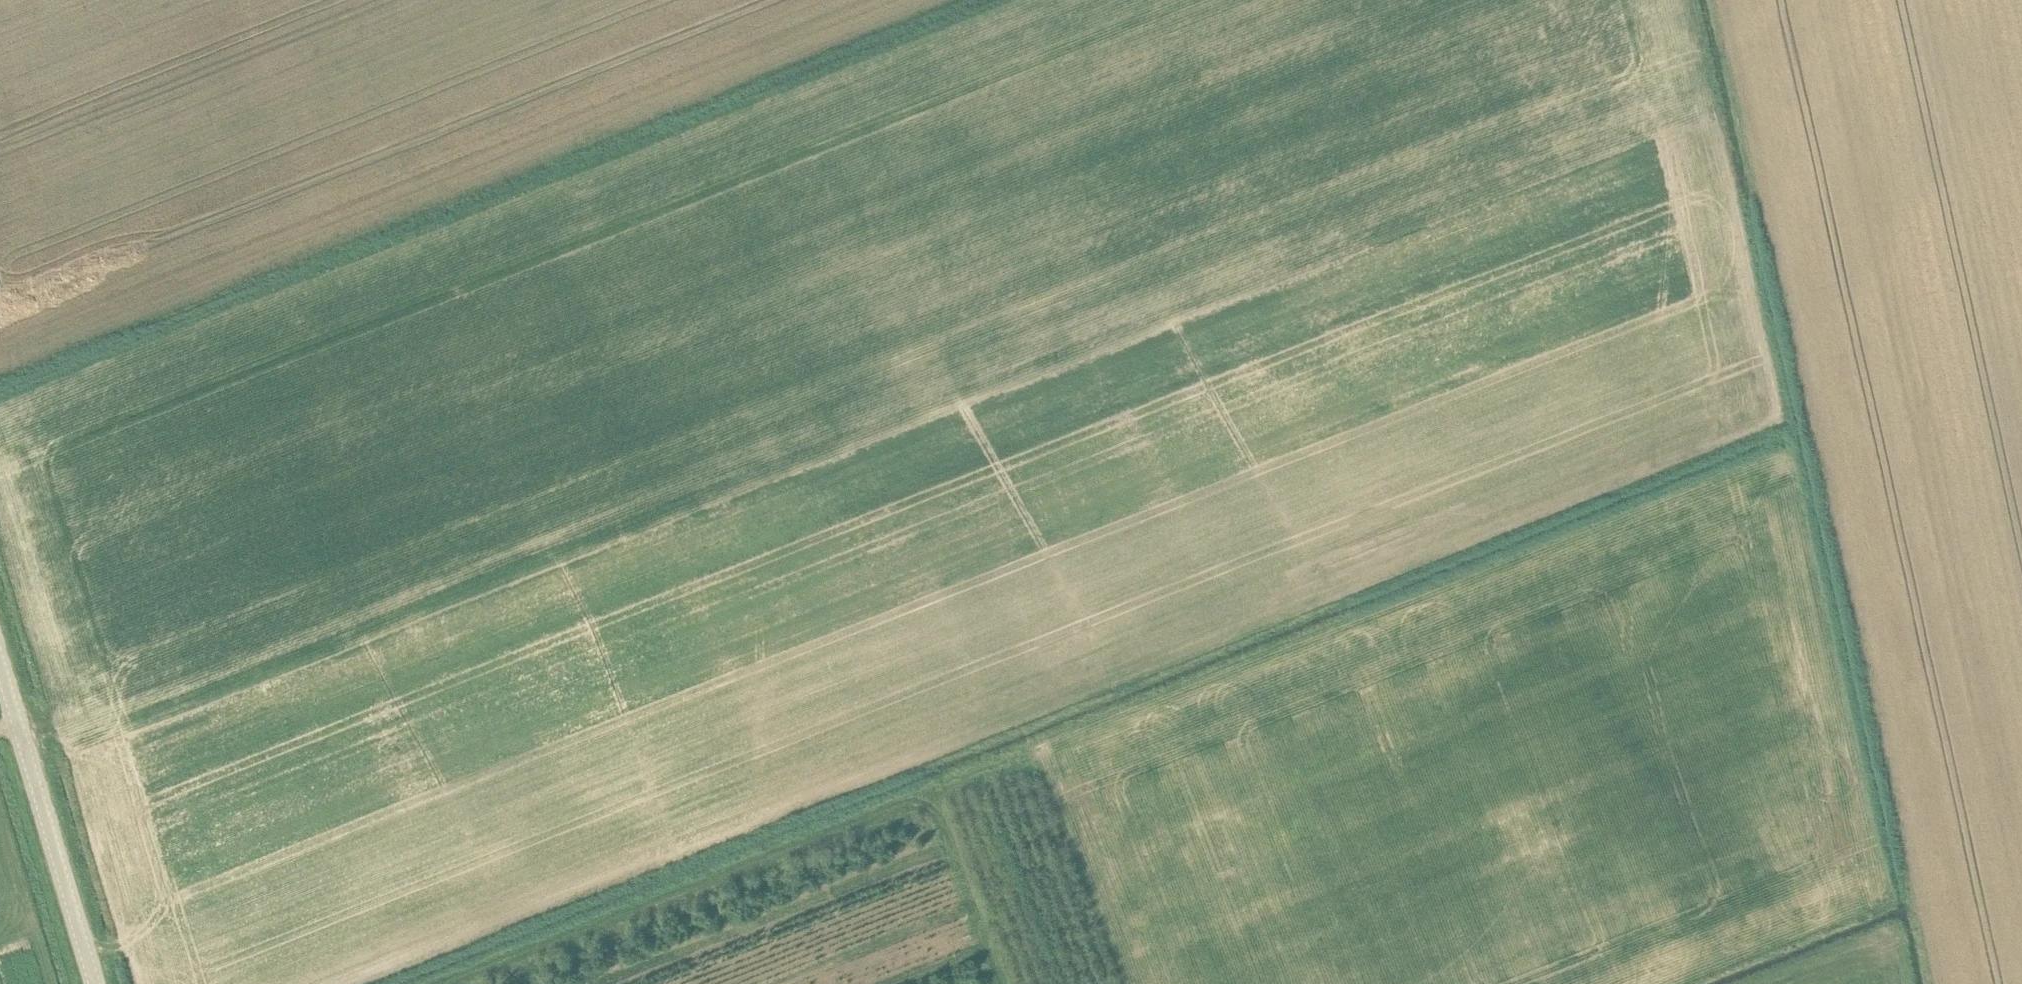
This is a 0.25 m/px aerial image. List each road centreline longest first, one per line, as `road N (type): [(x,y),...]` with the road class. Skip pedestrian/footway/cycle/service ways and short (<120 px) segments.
road 1 (unclassified): [(97,983),(0,654)]

